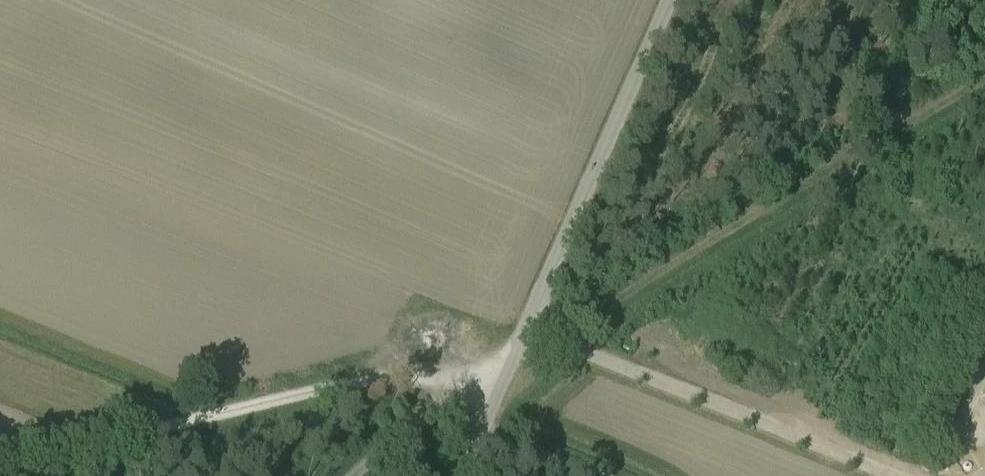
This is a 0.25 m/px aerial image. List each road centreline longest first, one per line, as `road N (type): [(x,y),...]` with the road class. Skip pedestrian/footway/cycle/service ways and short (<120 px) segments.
road 1 (unclassified): [(461,475),(670,0)]
road 2 (track): [(0,462),(294,388),(447,372)]
road 3 (track): [(343,475),(399,429),(447,372)]

